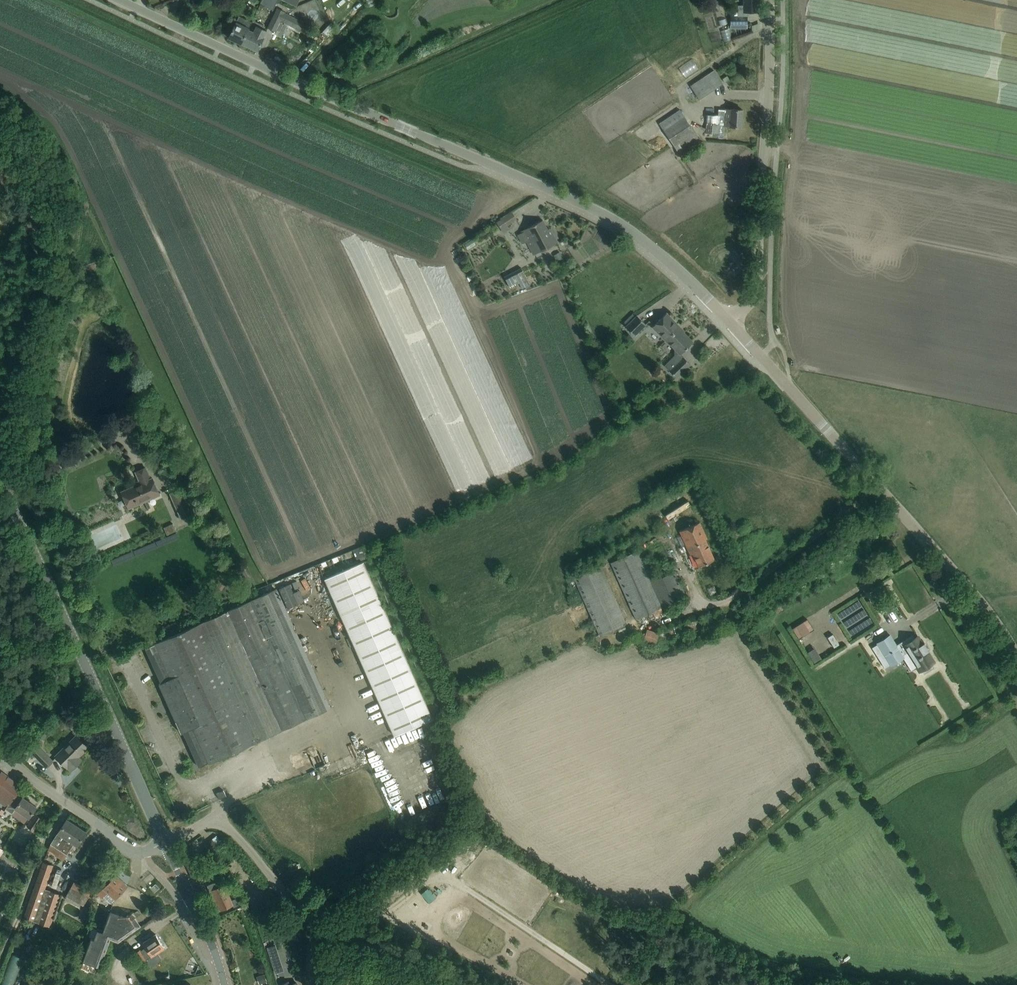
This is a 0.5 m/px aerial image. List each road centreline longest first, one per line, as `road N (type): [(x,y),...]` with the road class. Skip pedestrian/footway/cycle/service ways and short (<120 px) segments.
road 1 (unclassified): [(729,322),(613,222),(119,0)]
road 2 (unclassified): [(1016,663),(981,603),(729,322)]
road 3 (tertiary): [(165,844),(0,484)]
road 4 (unclassified): [(466,984),(299,908),(228,827),(205,825),(165,844)]
road 5 (unclassified): [(729,322),(757,288),(769,0)]
road 6 (residential): [(165,844),(126,850),(0,749)]
road 7 (tertiary): [(223,984),(165,844)]

